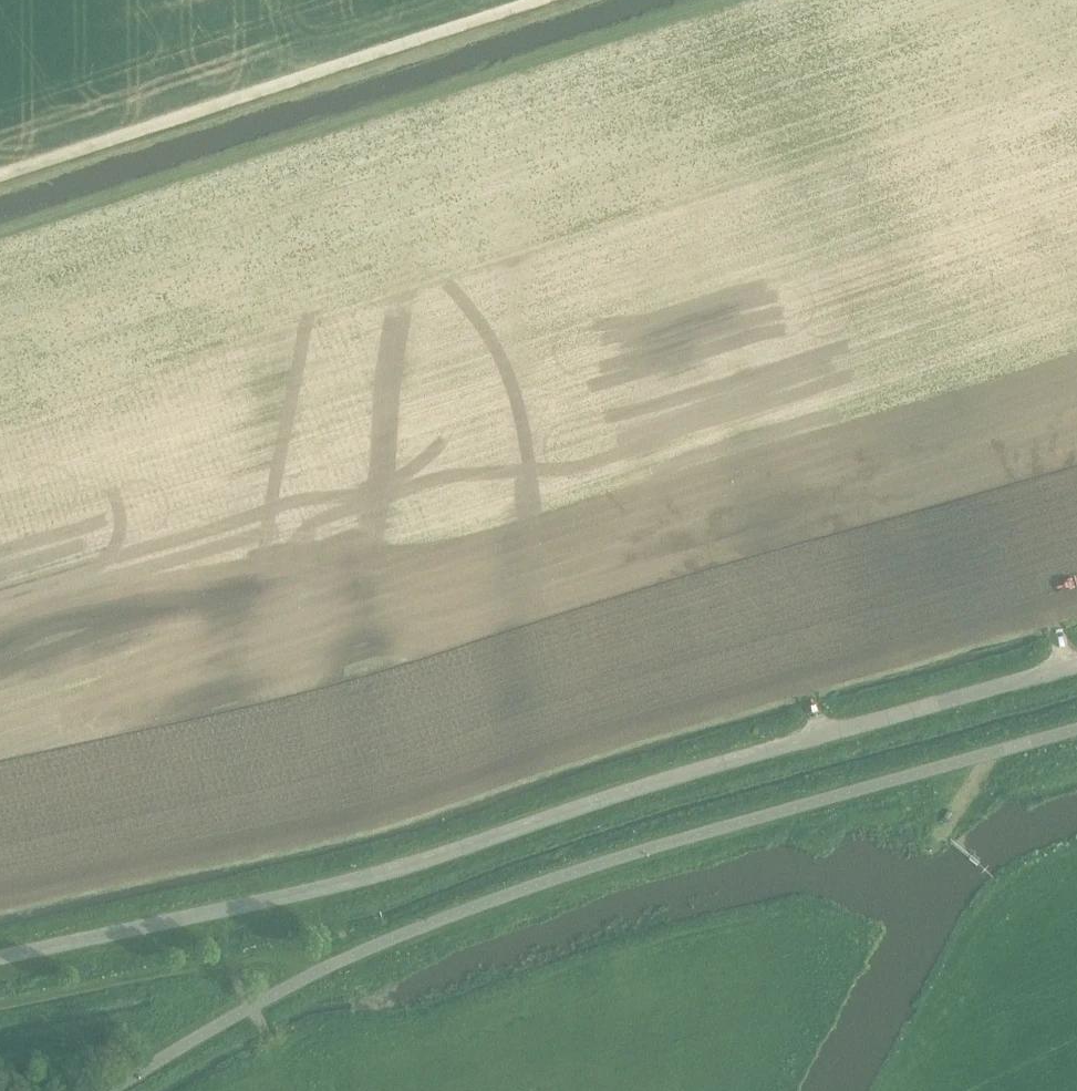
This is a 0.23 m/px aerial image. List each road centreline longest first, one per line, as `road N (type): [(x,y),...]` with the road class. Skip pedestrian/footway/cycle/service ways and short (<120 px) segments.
road 1 (unclassified): [(0,958),(330,888),(616,795),(1076,665)]
road 2 (track): [(0,176),(540,0)]
road 3 (track): [(252,1007),(226,965),(0,1007)]

